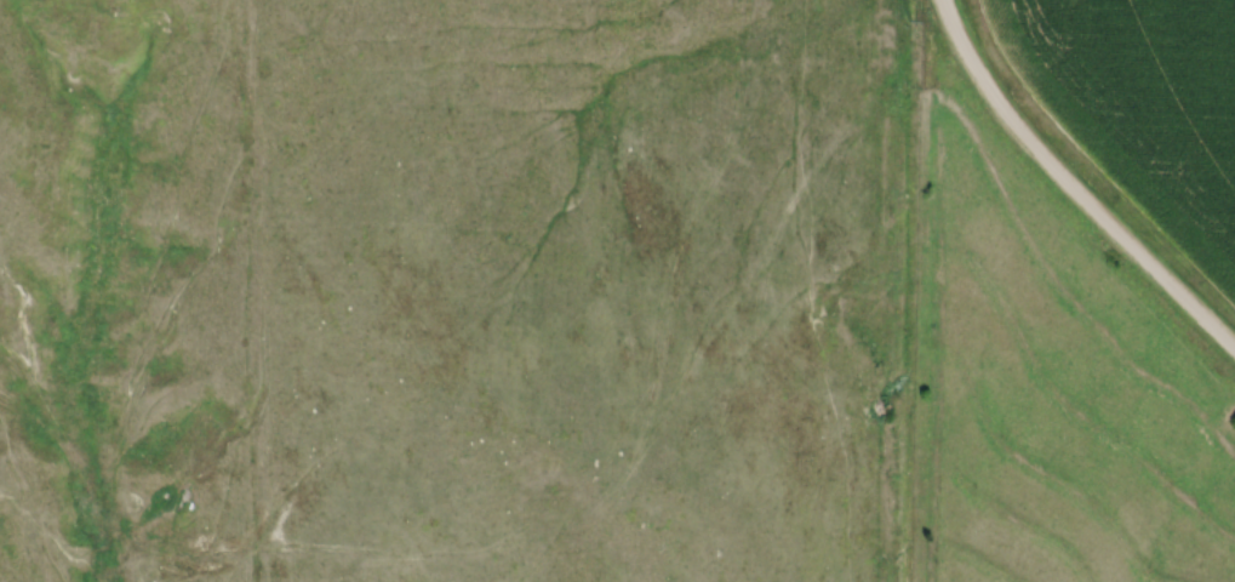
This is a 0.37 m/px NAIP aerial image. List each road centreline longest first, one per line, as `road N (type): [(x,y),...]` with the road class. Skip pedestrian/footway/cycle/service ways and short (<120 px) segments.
road 1 (residential): [(1234,346),(1023,135),(943,0)]

